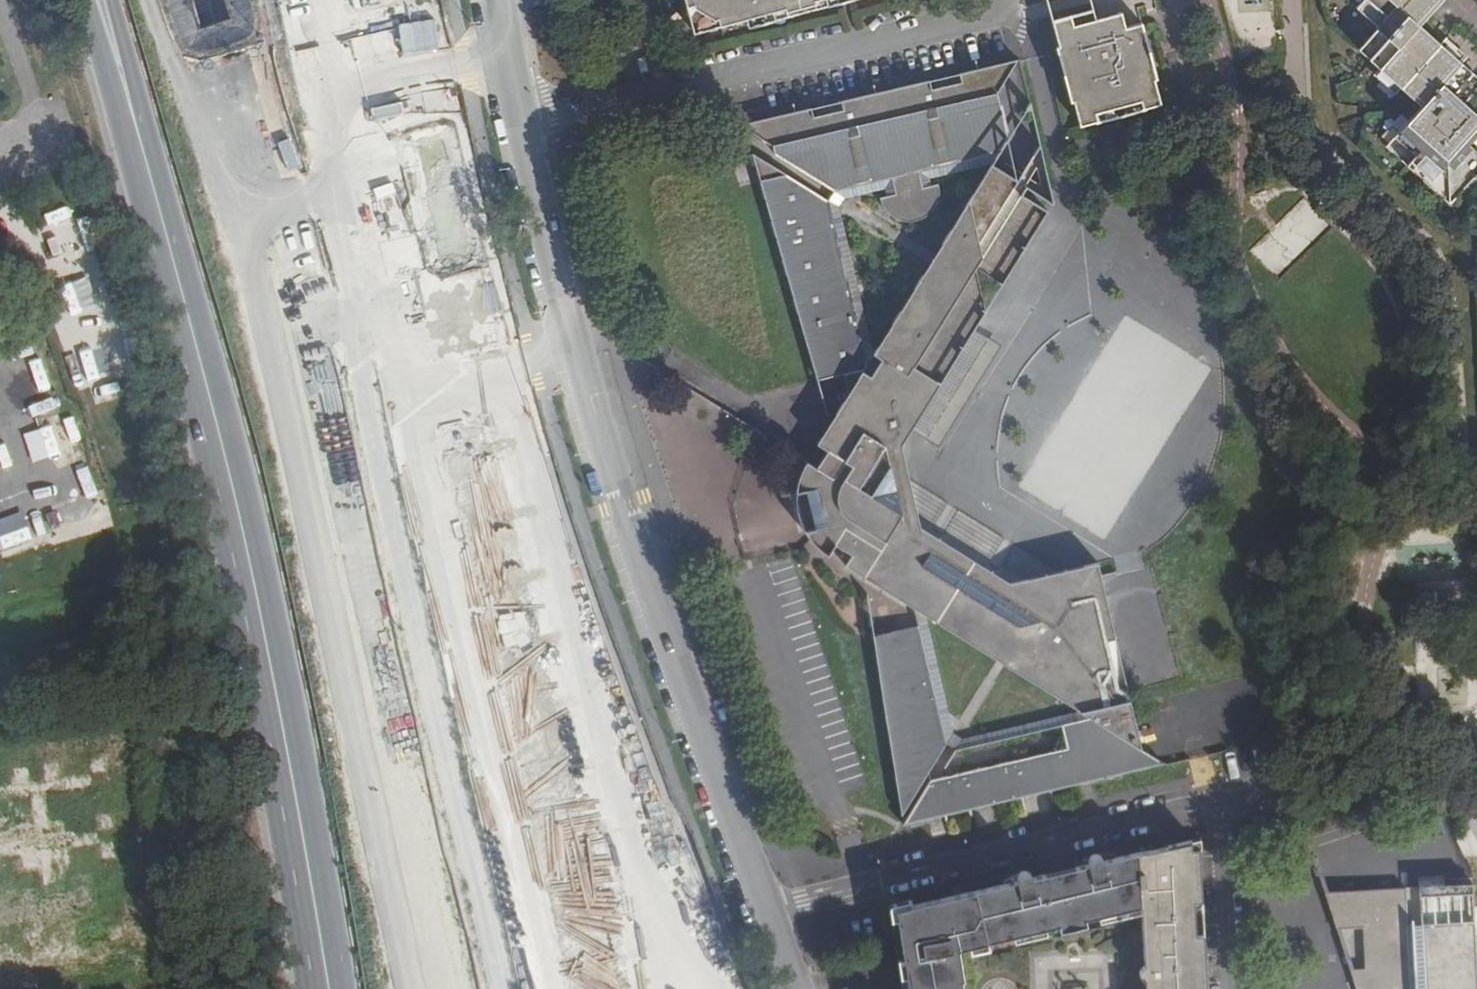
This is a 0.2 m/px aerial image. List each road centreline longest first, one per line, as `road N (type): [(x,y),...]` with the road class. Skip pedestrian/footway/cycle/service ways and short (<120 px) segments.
road 1 (primary): [(100,0),(240,518),(329,988)]
road 2 (residential): [(793,988),(623,504),(521,126)]
road 3 (residential): [(521,126),(1004,0)]
road 4 (residential): [(521,126),(499,0)]

